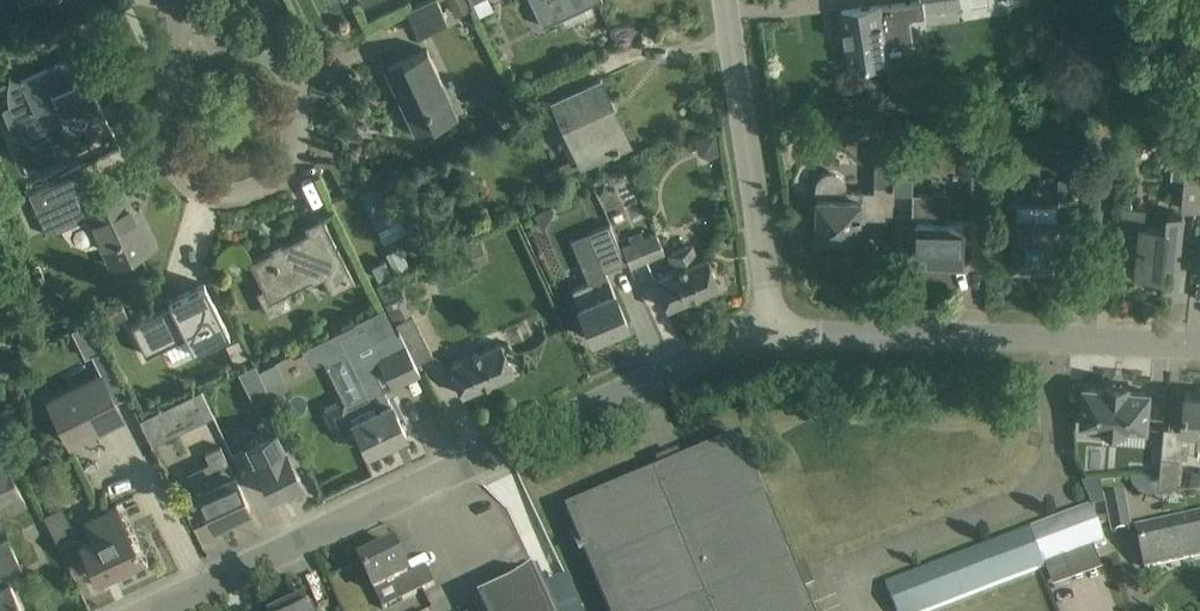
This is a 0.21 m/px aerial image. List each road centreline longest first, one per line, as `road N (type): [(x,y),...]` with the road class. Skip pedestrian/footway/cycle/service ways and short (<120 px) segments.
road 1 (residential): [(774,333),(152,610)]
road 2 (residential): [(1199,346),(774,333)]
road 3 (residential): [(774,333),(725,0)]
road 4 (residential): [(209,58),(186,70),(158,112),(163,162),(200,197),(225,203),(271,191)]
road 5 (residential): [(271,191),(299,154),(301,109),(291,88),(255,60),(209,58)]

